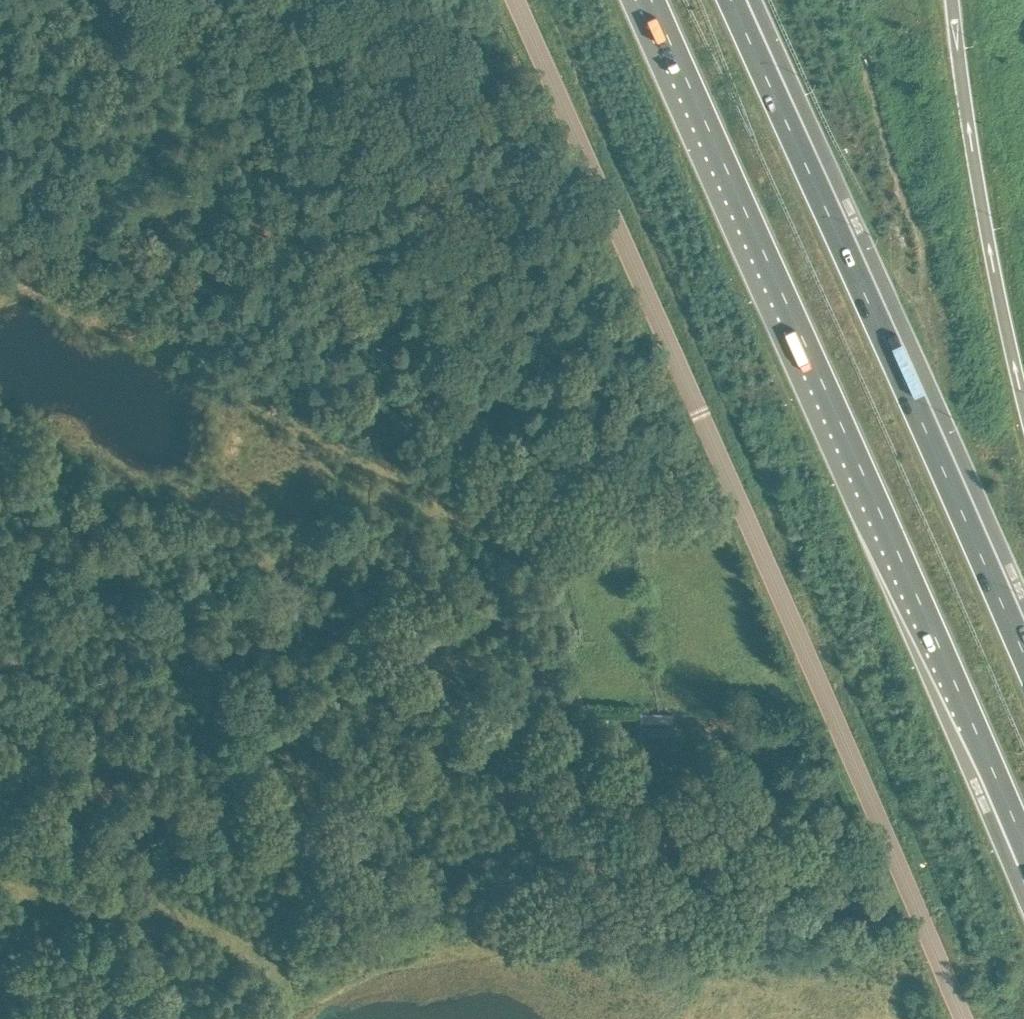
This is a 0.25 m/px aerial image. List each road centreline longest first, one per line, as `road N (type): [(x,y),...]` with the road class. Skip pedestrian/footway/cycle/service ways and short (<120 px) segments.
road 1 (unclassified): [(964,1018),(516,0)]
road 2 (trunk): [(648,0),(1023,849)]
road 3 (trunk): [(1023,647),(740,0)]
road 4 (trunk): [(1023,395),(957,0)]

